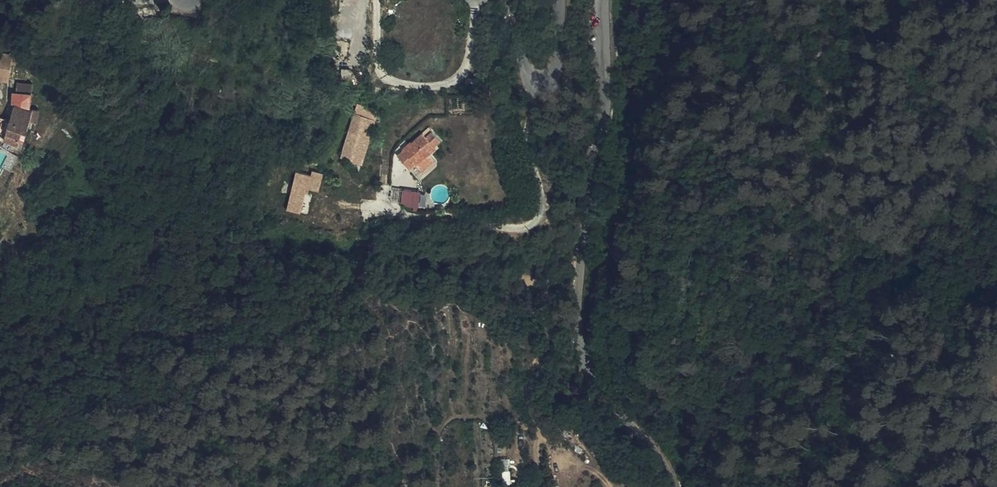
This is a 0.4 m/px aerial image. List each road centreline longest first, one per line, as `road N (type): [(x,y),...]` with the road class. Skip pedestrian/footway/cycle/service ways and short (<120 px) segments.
road 1 (tertiary): [(601,0),(603,127),(582,347),(602,396),(680,486)]
road 2 (tertiary): [(510,0),(521,64),(543,81),(555,75),(561,0)]

